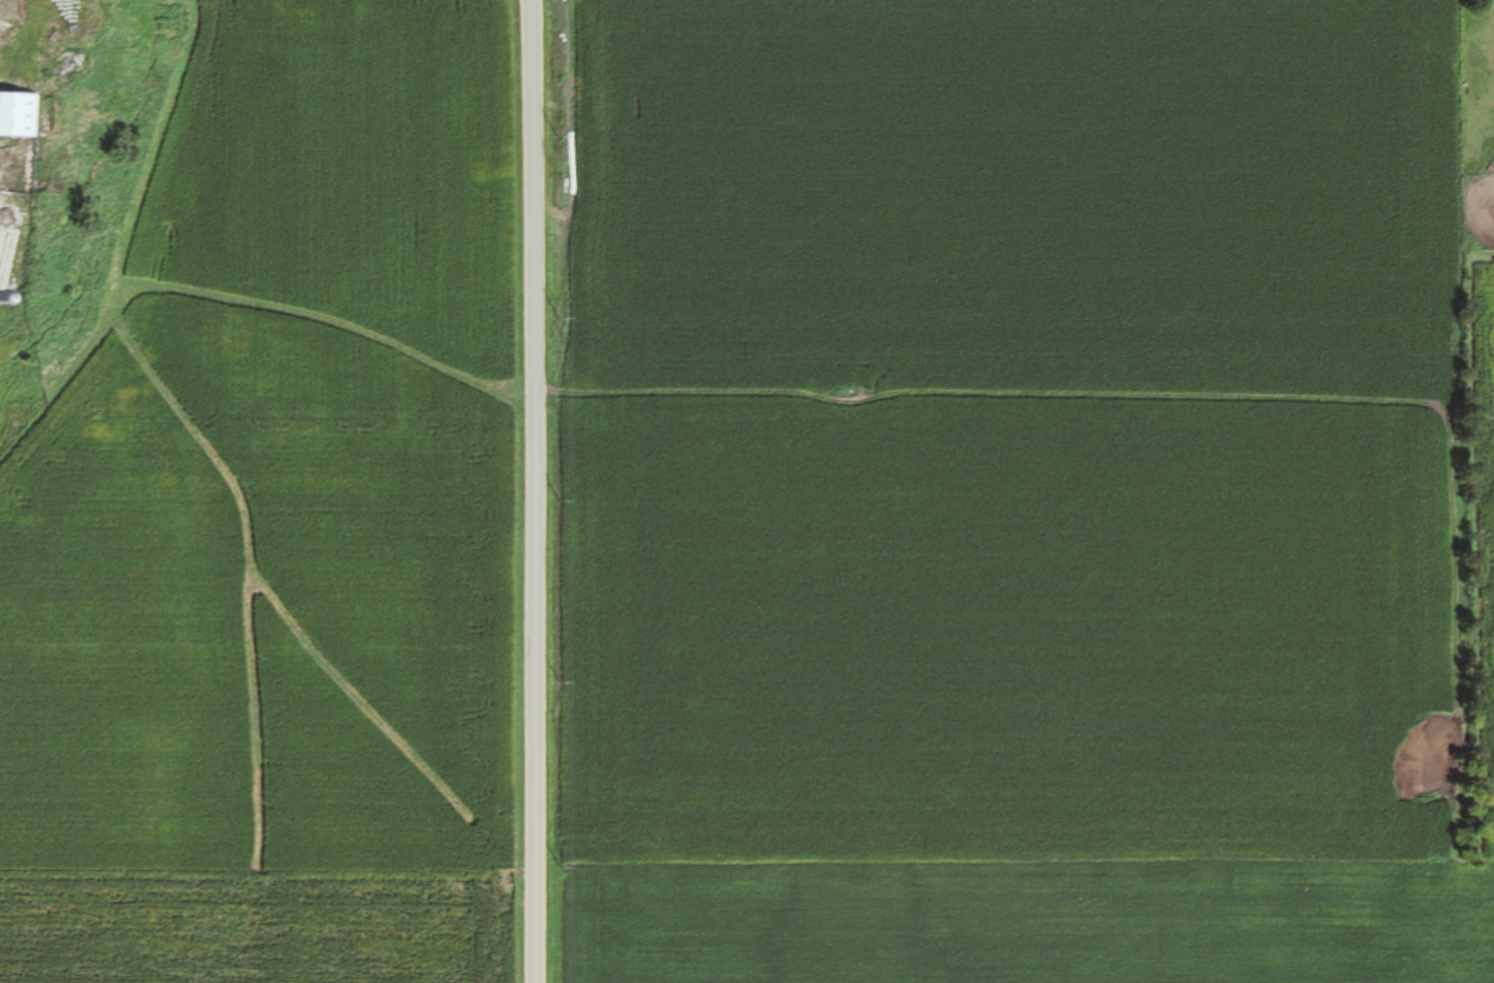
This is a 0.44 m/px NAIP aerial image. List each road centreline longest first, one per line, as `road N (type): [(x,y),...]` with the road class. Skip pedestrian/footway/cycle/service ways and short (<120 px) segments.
road 1 (secondary): [(531,982),(532,0)]

